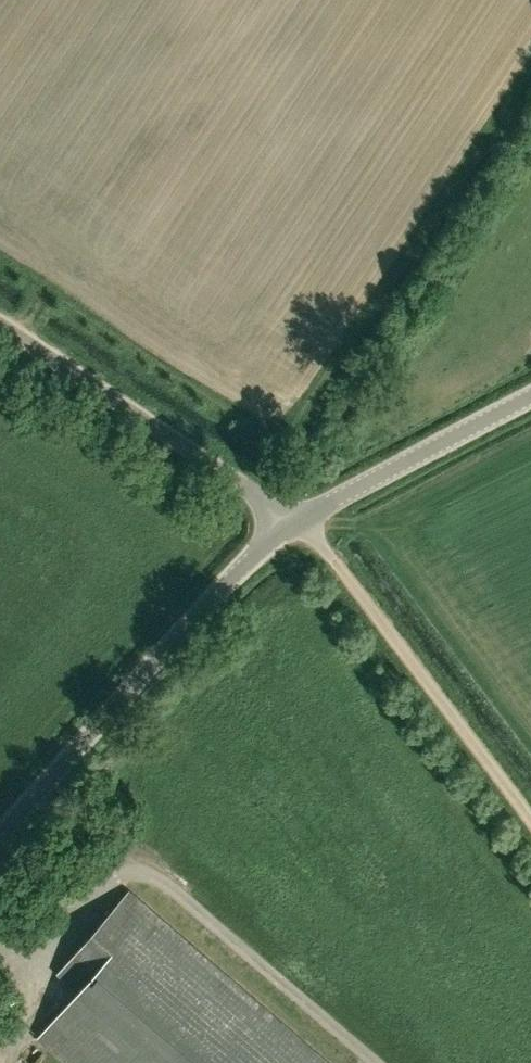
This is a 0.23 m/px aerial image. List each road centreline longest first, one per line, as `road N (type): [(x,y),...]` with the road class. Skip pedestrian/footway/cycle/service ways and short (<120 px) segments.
road 1 (unclassified): [(0,843),(257,547),(291,524)]
road 2 (track): [(530,820),(313,533),(291,524)]
road 3 (unclassified): [(291,524),(0,329)]
road 4 (unclassified): [(291,524),(530,394)]

